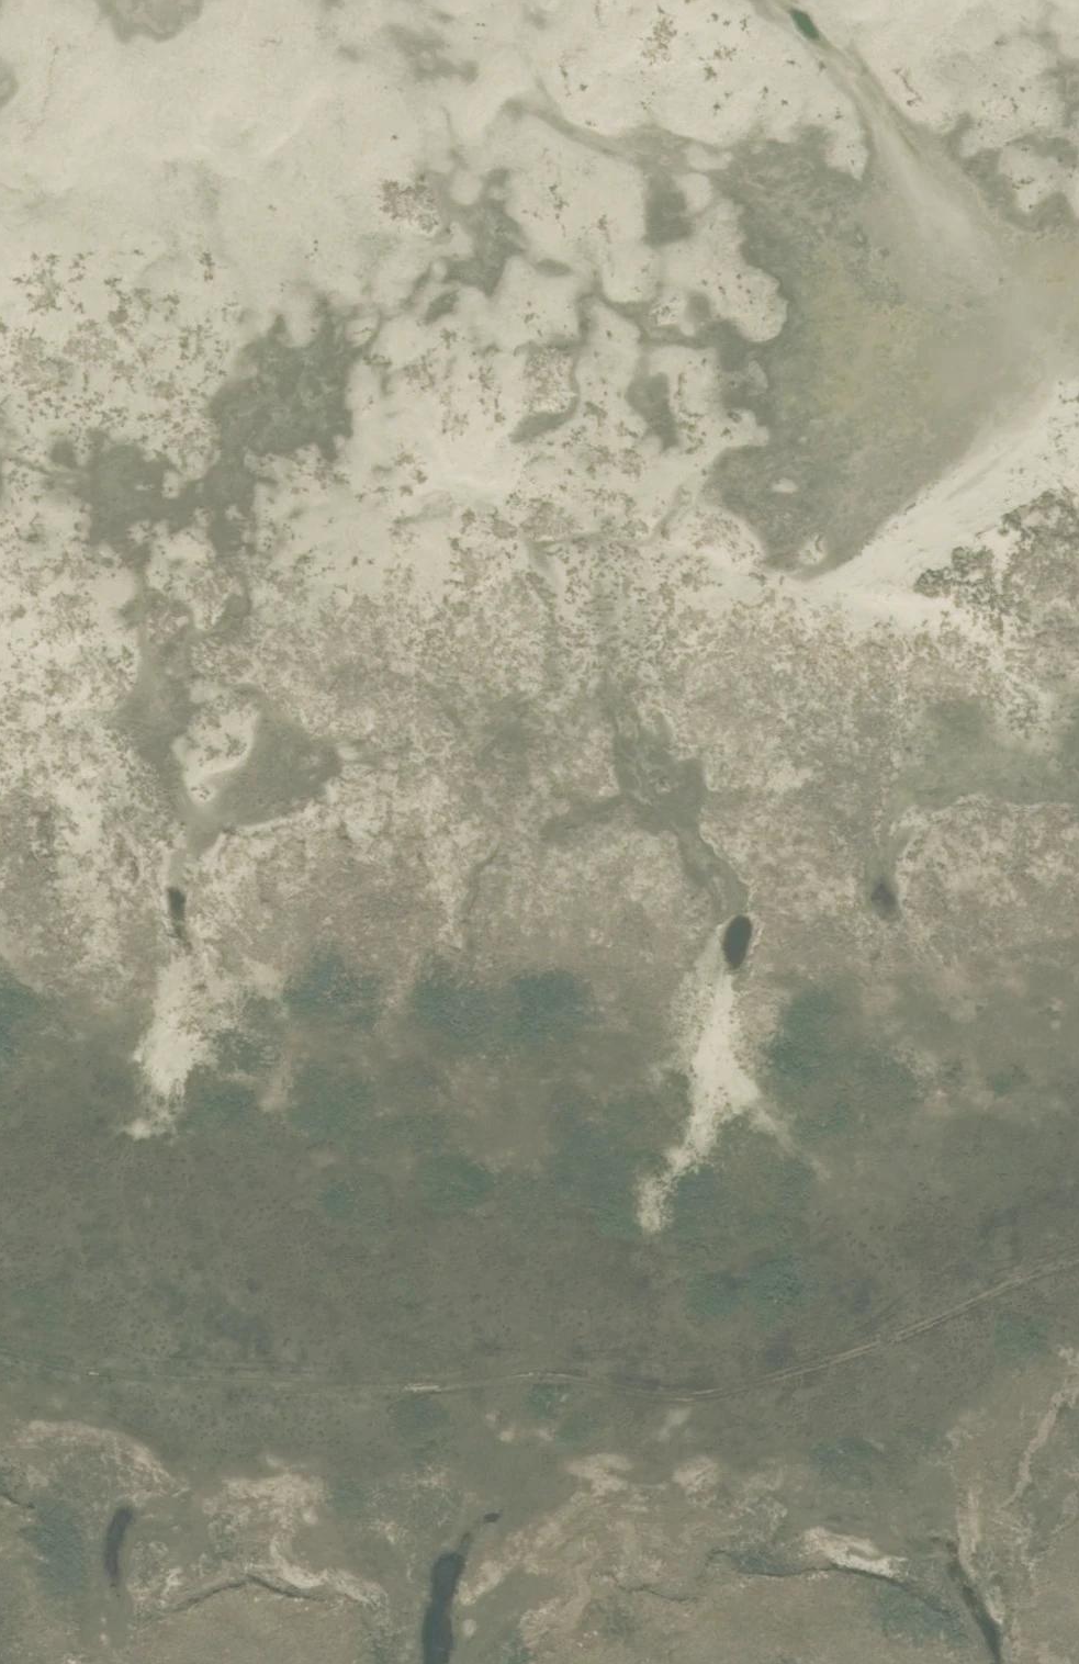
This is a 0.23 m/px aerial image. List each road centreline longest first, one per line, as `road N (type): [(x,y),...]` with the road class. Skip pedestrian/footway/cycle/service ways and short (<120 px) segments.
road 1 (track): [(0,1348),(123,1374),(418,1386),(567,1373),(685,1404),(1078,1269)]

